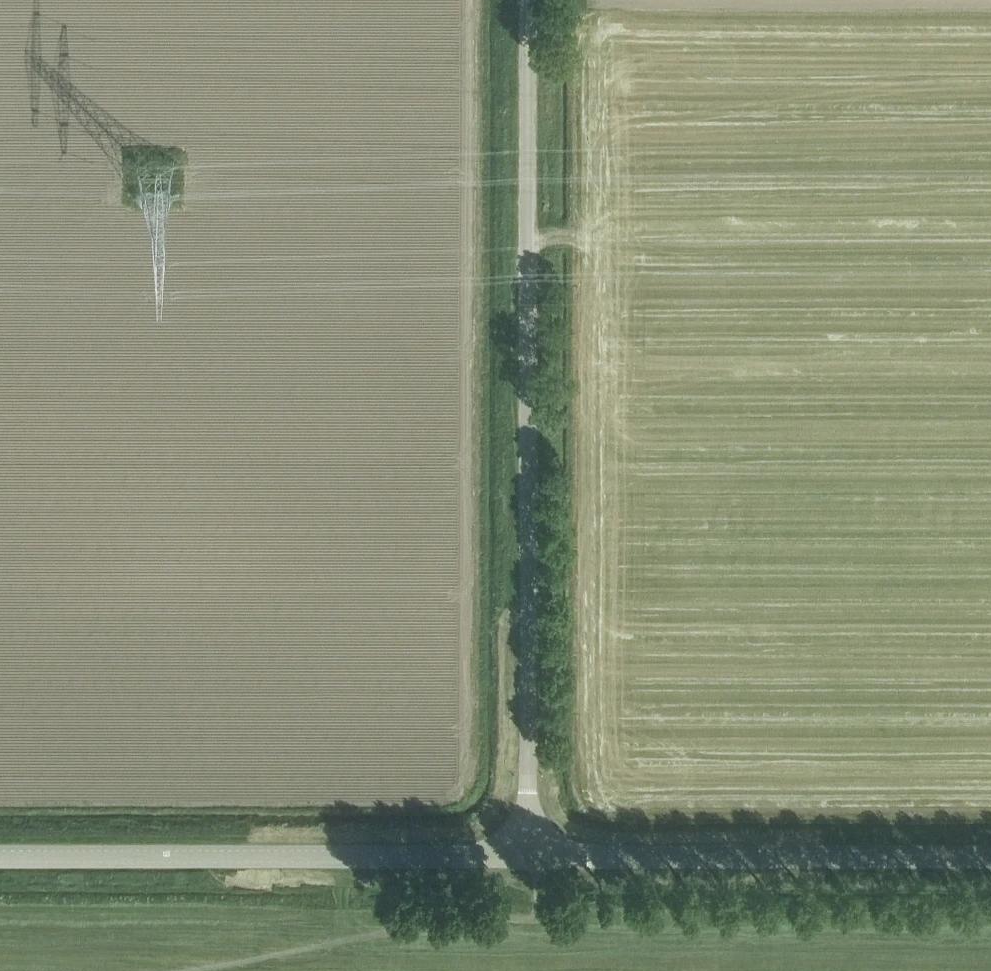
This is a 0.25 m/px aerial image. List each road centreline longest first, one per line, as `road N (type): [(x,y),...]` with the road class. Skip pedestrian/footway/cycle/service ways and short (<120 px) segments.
road 1 (unclassified): [(527,856),(528,0)]
road 2 (unclassified): [(527,856),(0,856)]
road 3 (unclassified): [(592,857),(990,857)]

